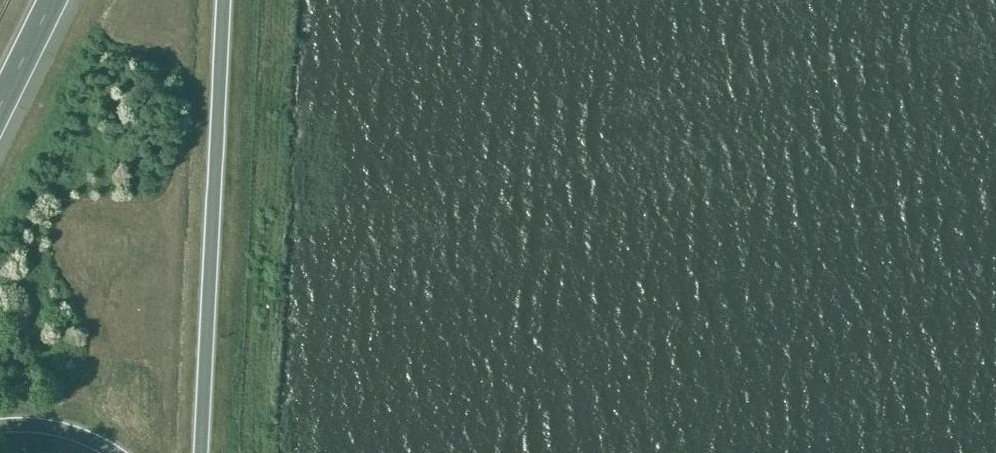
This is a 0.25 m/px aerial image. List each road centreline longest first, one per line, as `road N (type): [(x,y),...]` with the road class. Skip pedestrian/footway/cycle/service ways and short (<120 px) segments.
road 1 (motorway): [(201,452),(224,0)]
road 2 (motorway): [(0,112),(54,0)]

